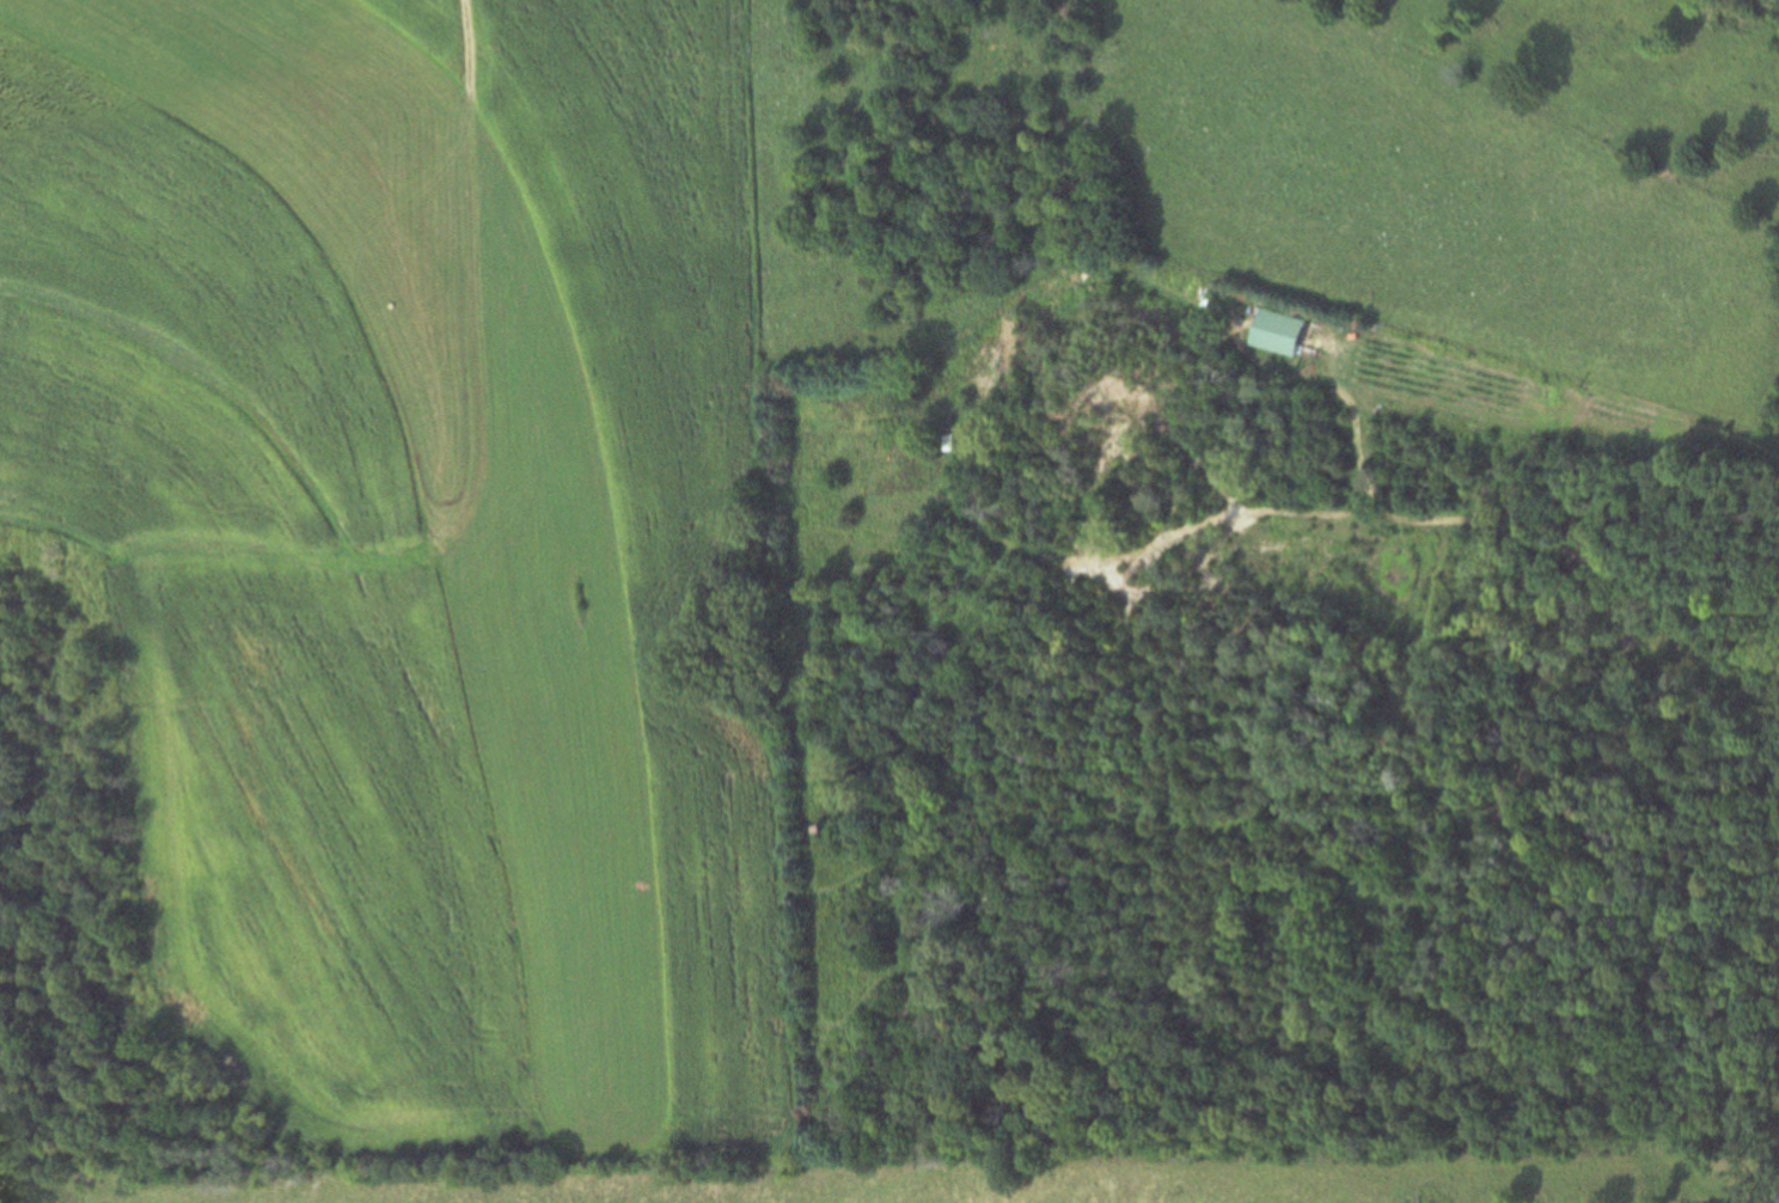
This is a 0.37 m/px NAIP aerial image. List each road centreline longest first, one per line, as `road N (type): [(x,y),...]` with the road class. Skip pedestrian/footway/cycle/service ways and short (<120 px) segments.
road 1 (track): [(0,521),(228,552),(426,561),(465,523),(481,482),(468,0)]
road 2 (track): [(937,481),(989,544),(1037,567),(1083,572),(1261,519),(1369,520)]

